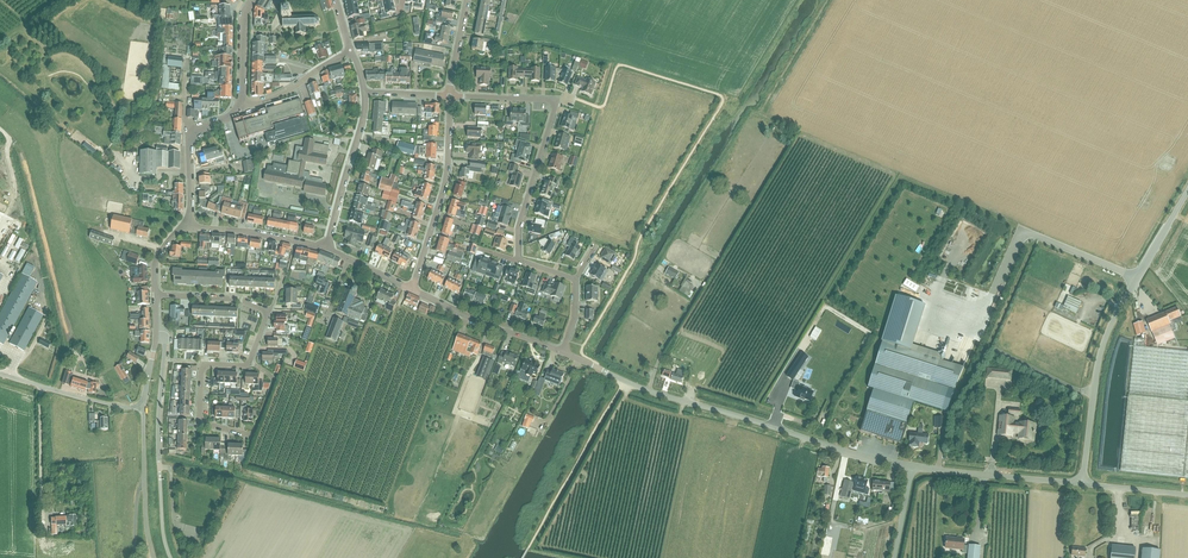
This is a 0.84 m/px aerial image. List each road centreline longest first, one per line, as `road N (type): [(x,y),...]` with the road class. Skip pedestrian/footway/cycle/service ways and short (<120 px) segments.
road 1 (unclassified): [(909,469),(661,396),(598,368)]
road 2 (unclassified): [(1082,483),(1099,359),(1187,192)]
road 3 (residential): [(413,290),(448,172),(450,96)]
road 4 (residential): [(274,377),(260,435),(205,425),(212,362)]
road 5 (unclassified): [(1082,483),(909,469)]
road 6 (residential): [(518,261),(518,224),(556,100)]
road 7 (residential): [(563,352),(413,290)]
road 8 (residential): [(326,248),(360,135),(363,93)]
road 9 (unclassified): [(143,409),(0,377)]
road 10 (residential): [(160,474),(165,339),(158,333)]
road 11 (residential): [(326,248),(192,226)]
road 12 (residential): [(192,226),(189,145),(196,132),(222,121)]
road 13 (residential): [(241,107),(280,95),(350,50)]

